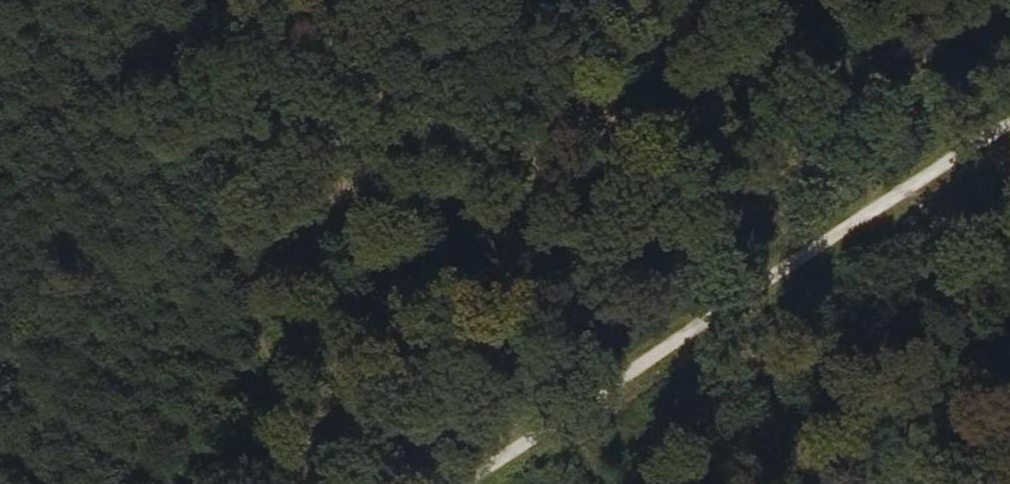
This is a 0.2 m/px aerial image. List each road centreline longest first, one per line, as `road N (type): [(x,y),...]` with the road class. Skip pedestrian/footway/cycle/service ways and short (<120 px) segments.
road 1 (track): [(462,483),(1009,124)]

